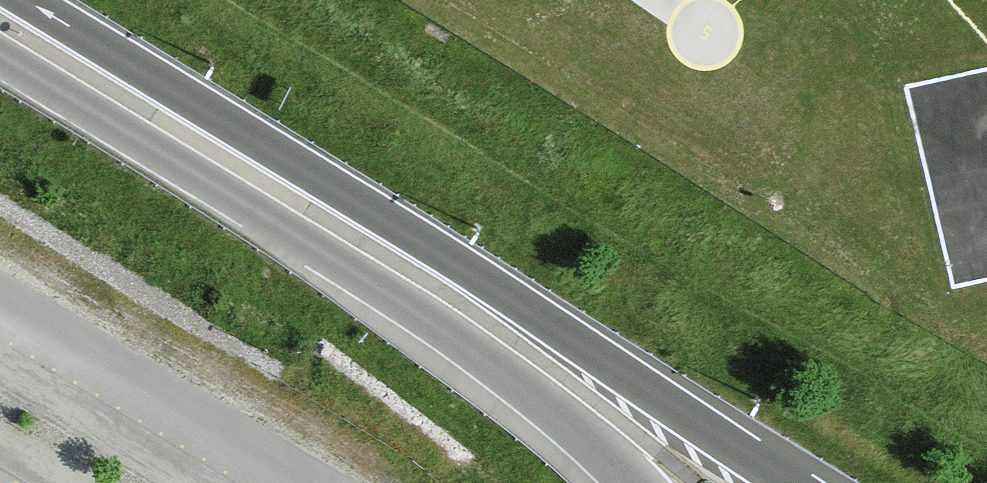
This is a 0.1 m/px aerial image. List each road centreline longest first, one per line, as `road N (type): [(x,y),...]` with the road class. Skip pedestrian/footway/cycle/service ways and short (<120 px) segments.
road 1 (motorway): [(790,482),(442,253),(24,0)]
road 2 (motorway): [(0,58),(445,332),(569,426),(626,482)]

